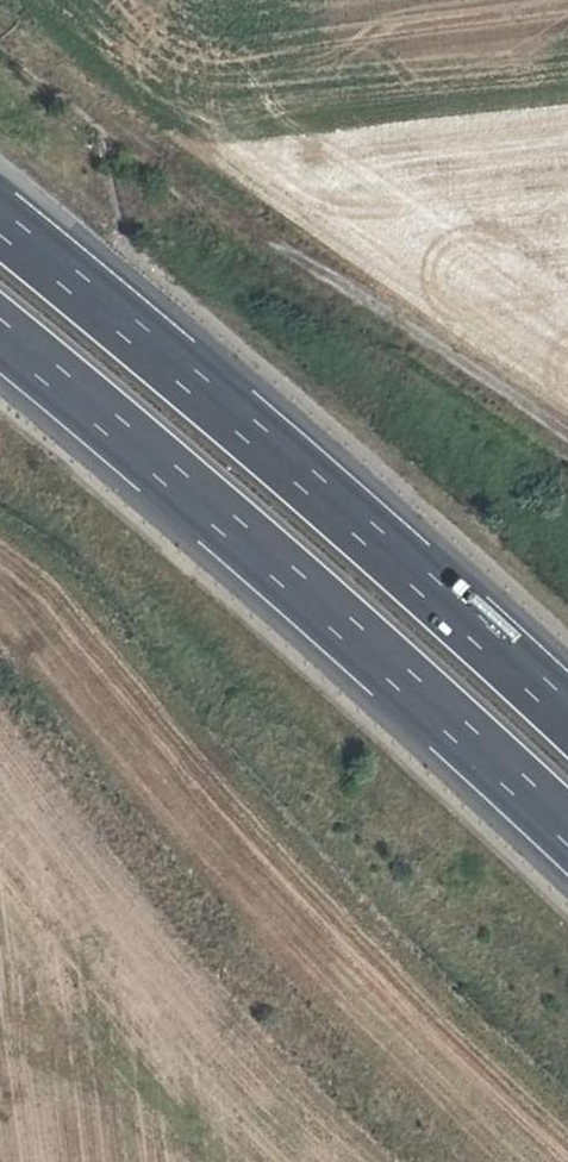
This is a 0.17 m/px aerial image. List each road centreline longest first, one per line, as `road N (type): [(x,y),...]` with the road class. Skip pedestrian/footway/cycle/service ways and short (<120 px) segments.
road 1 (motorway): [(0,339),(133,446),(567,840)]
road 2 (motorway): [(567,726),(0,225)]

